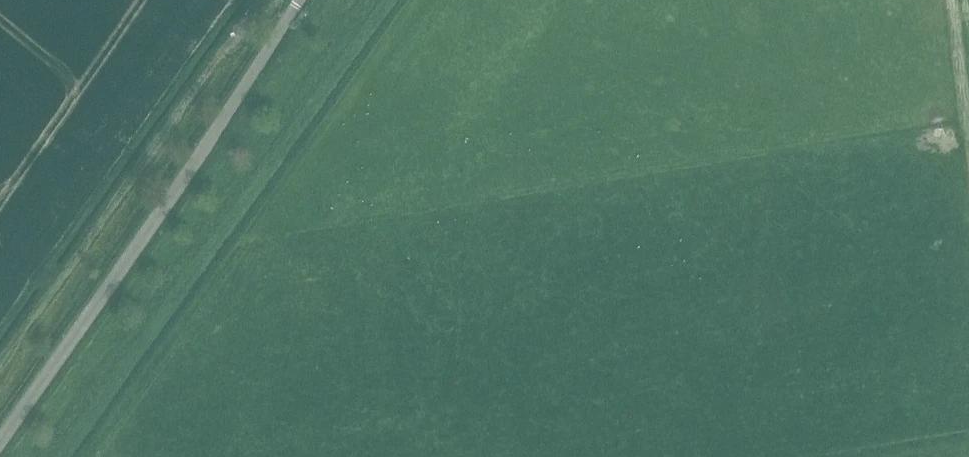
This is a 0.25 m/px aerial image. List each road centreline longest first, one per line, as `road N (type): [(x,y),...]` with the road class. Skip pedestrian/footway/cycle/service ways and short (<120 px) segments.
road 1 (unclassified): [(0,417),(291,0)]
road 2 (track): [(968,146),(948,0)]

